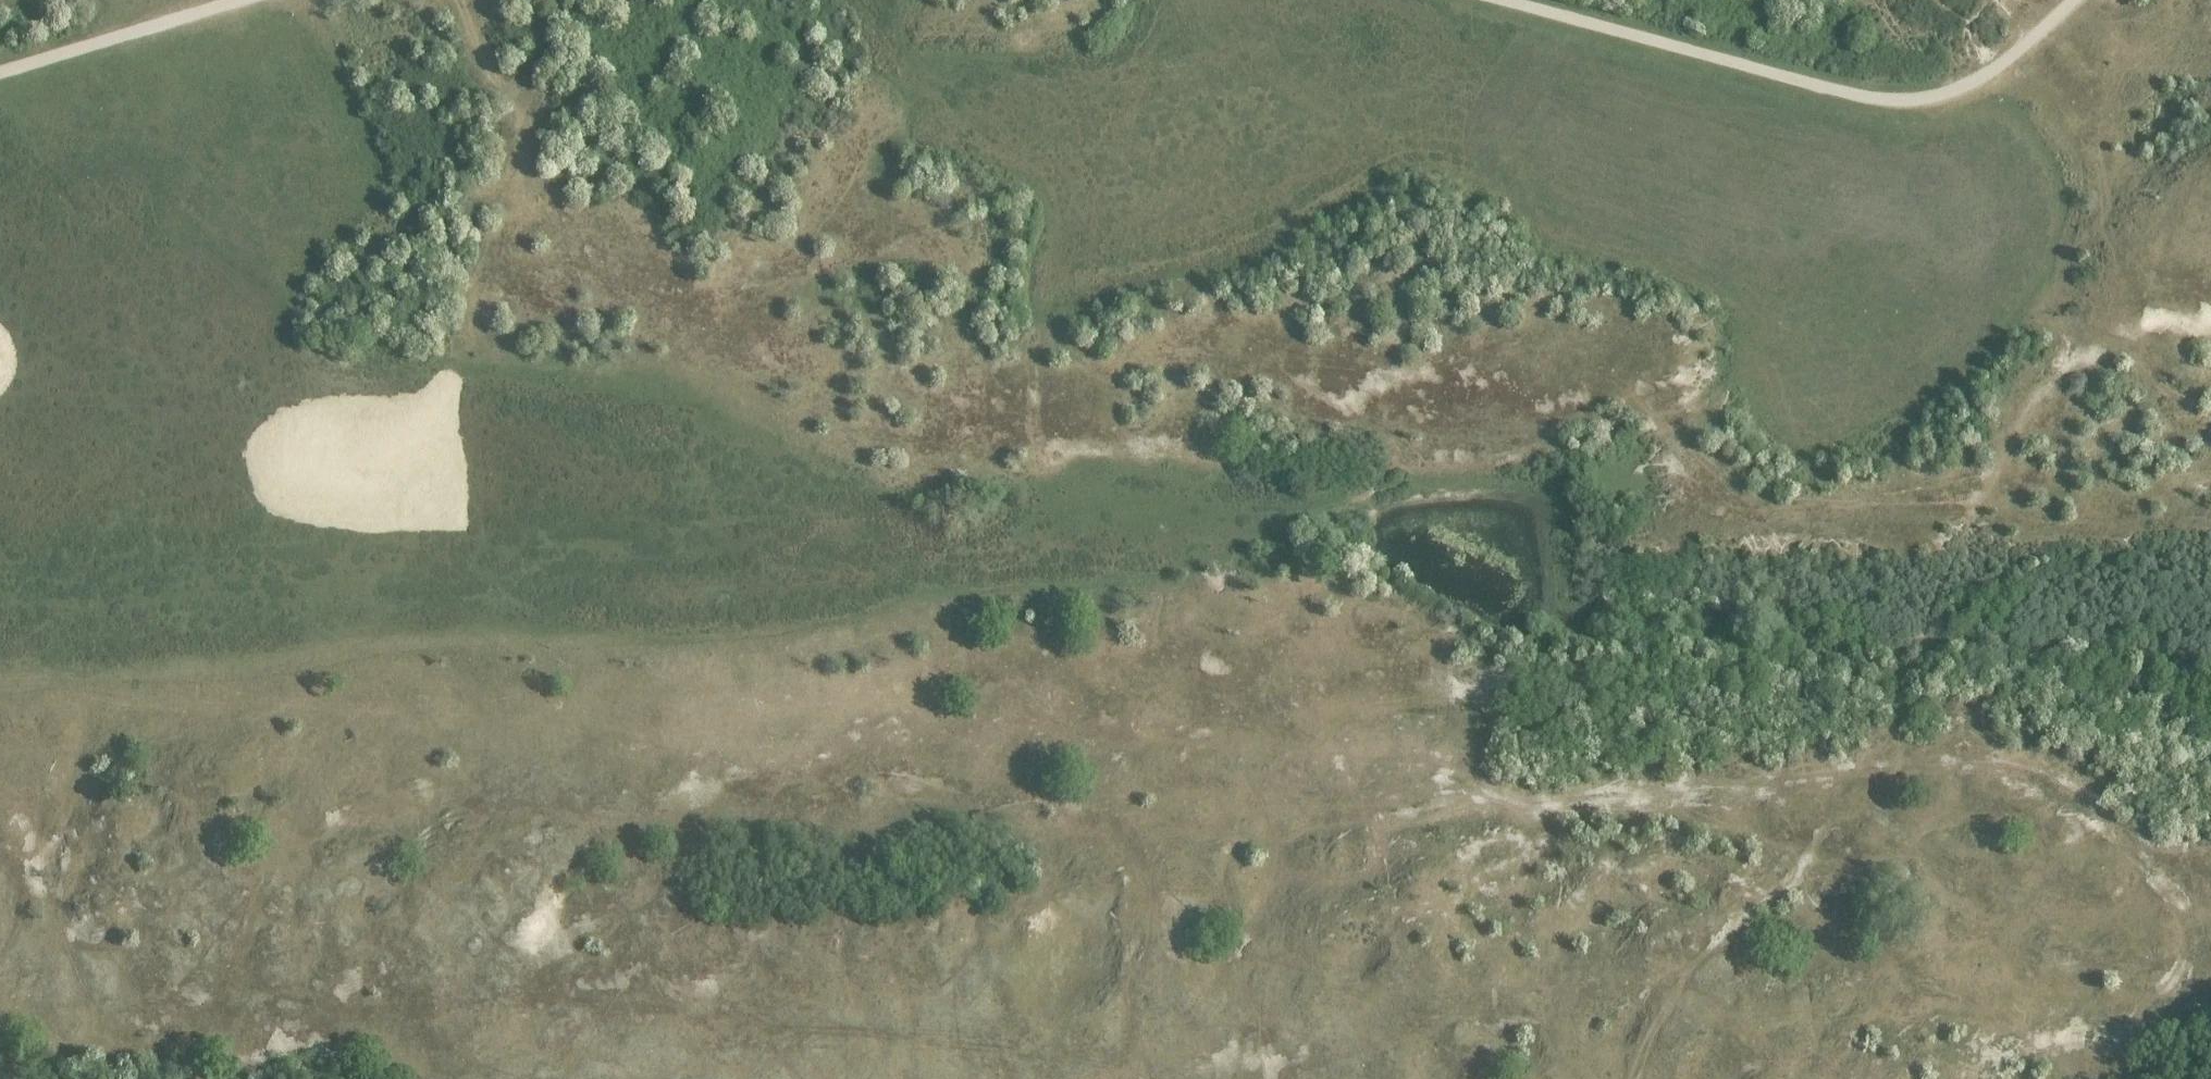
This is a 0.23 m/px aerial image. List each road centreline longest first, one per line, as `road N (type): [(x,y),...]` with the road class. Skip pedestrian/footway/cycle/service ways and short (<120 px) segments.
road 1 (track): [(1508,0),(1880,98),(1950,94),(2032,48),(2067,0)]
road 2 (track): [(0,76),(237,0)]

